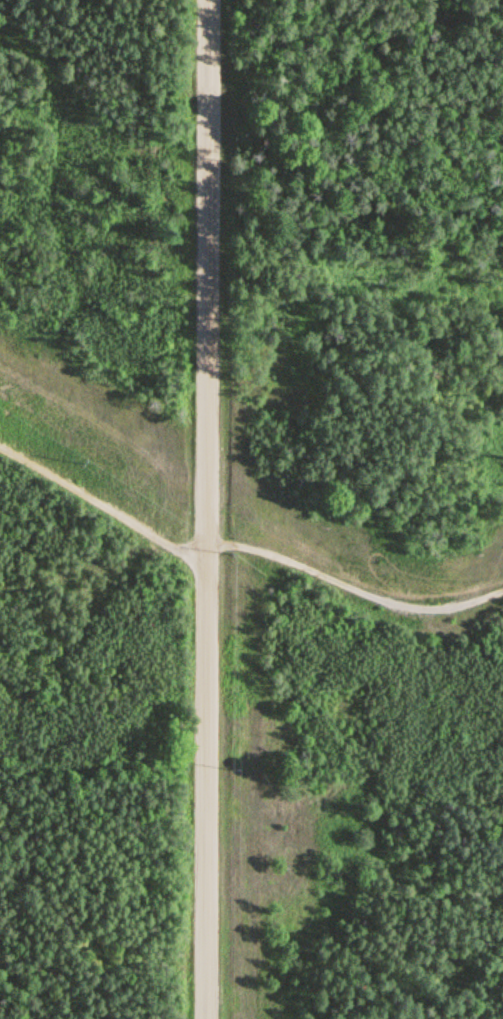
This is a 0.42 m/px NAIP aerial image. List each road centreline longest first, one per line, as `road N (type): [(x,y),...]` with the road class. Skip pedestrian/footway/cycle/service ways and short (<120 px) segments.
road 1 (residential): [(207,1018),(209,0)]
road 2 (track): [(208,544),(260,550),(427,612),(502,592)]
road 3 (track): [(207,559),(0,448)]

